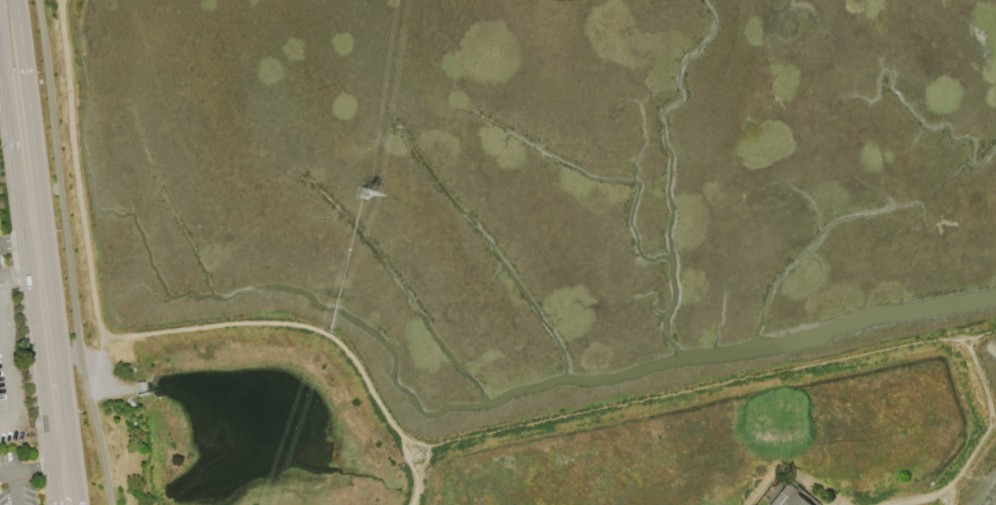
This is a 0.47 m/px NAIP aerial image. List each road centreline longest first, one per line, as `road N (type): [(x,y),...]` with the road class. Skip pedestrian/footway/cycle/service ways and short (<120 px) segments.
road 1 (track): [(423,449),(962,341),(987,392),(991,426),(956,482),(933,499),(899,504)]
road 2 (track): [(58,0),(86,243),(108,339),(300,329),(343,350),(397,438)]
road 3 (secondary): [(67,504),(35,239)]
road 4 (secondary): [(35,239),(16,86)]

